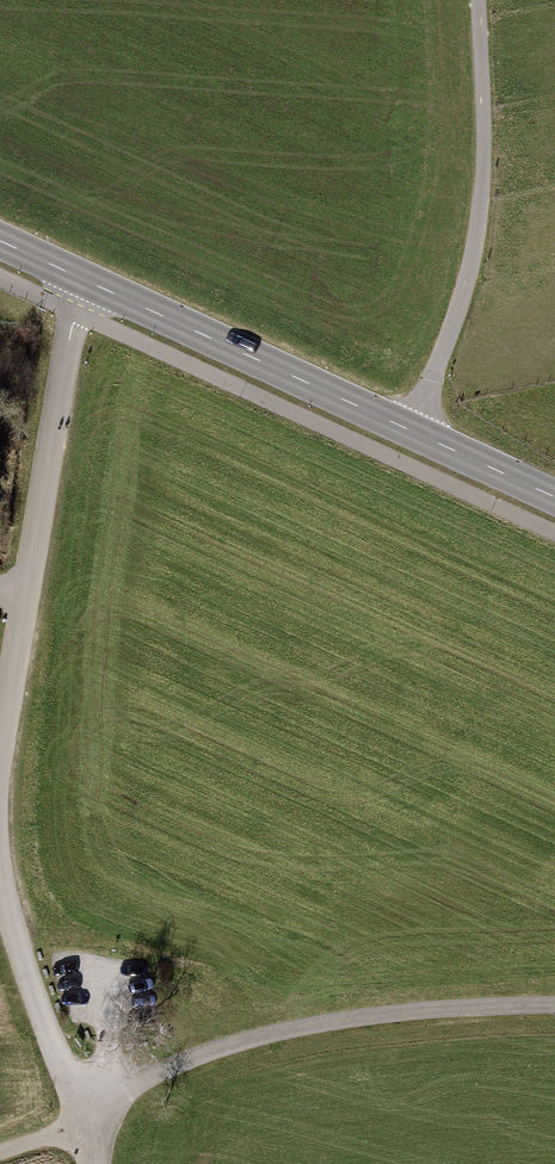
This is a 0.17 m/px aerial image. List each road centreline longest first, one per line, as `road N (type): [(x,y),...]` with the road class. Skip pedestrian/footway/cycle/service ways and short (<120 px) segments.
road 1 (tertiary): [(554,494),(85,280)]
road 2 (residential): [(83,1119),(166,1068),(296,1024),(554,1000)]
road 3 (unclassified): [(24,589),(85,280)]
road 4 (unclassified): [(83,1119),(0,888)]
road 5 (unclassified): [(0,745),(24,589)]

